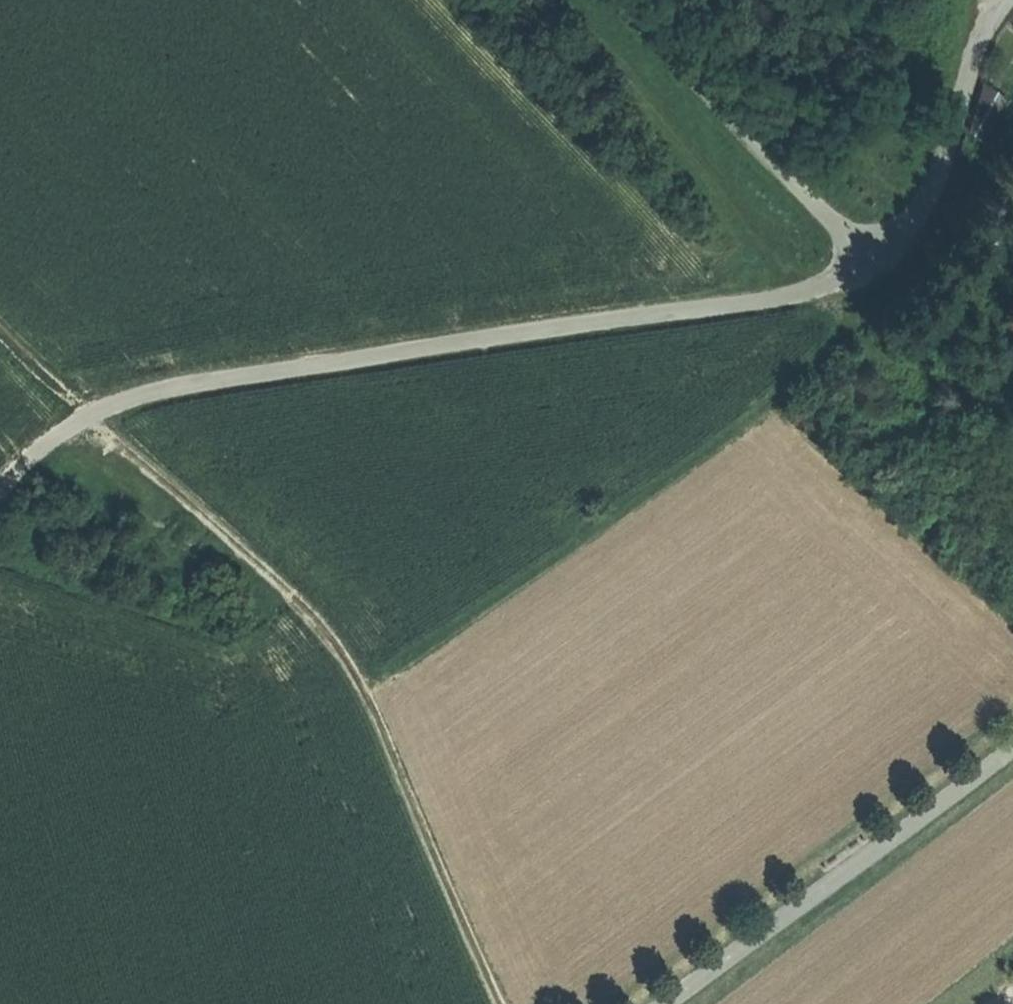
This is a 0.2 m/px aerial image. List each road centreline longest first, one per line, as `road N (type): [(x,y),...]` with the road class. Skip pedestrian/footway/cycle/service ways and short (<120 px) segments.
road 1 (residential): [(0,495),(60,439),(147,396),(773,302),(846,278),(888,248),(928,198),(977,48),(1010,0)]
road 2 (track): [(498,1003),(374,713),(340,656),(249,562),(89,421)]
road 3 (track): [(363,693),(767,415),(811,374),(863,303),(868,264)]
road 4 (residential): [(1012,748),(671,1003)]
road 5 (track): [(0,331),(89,421)]

